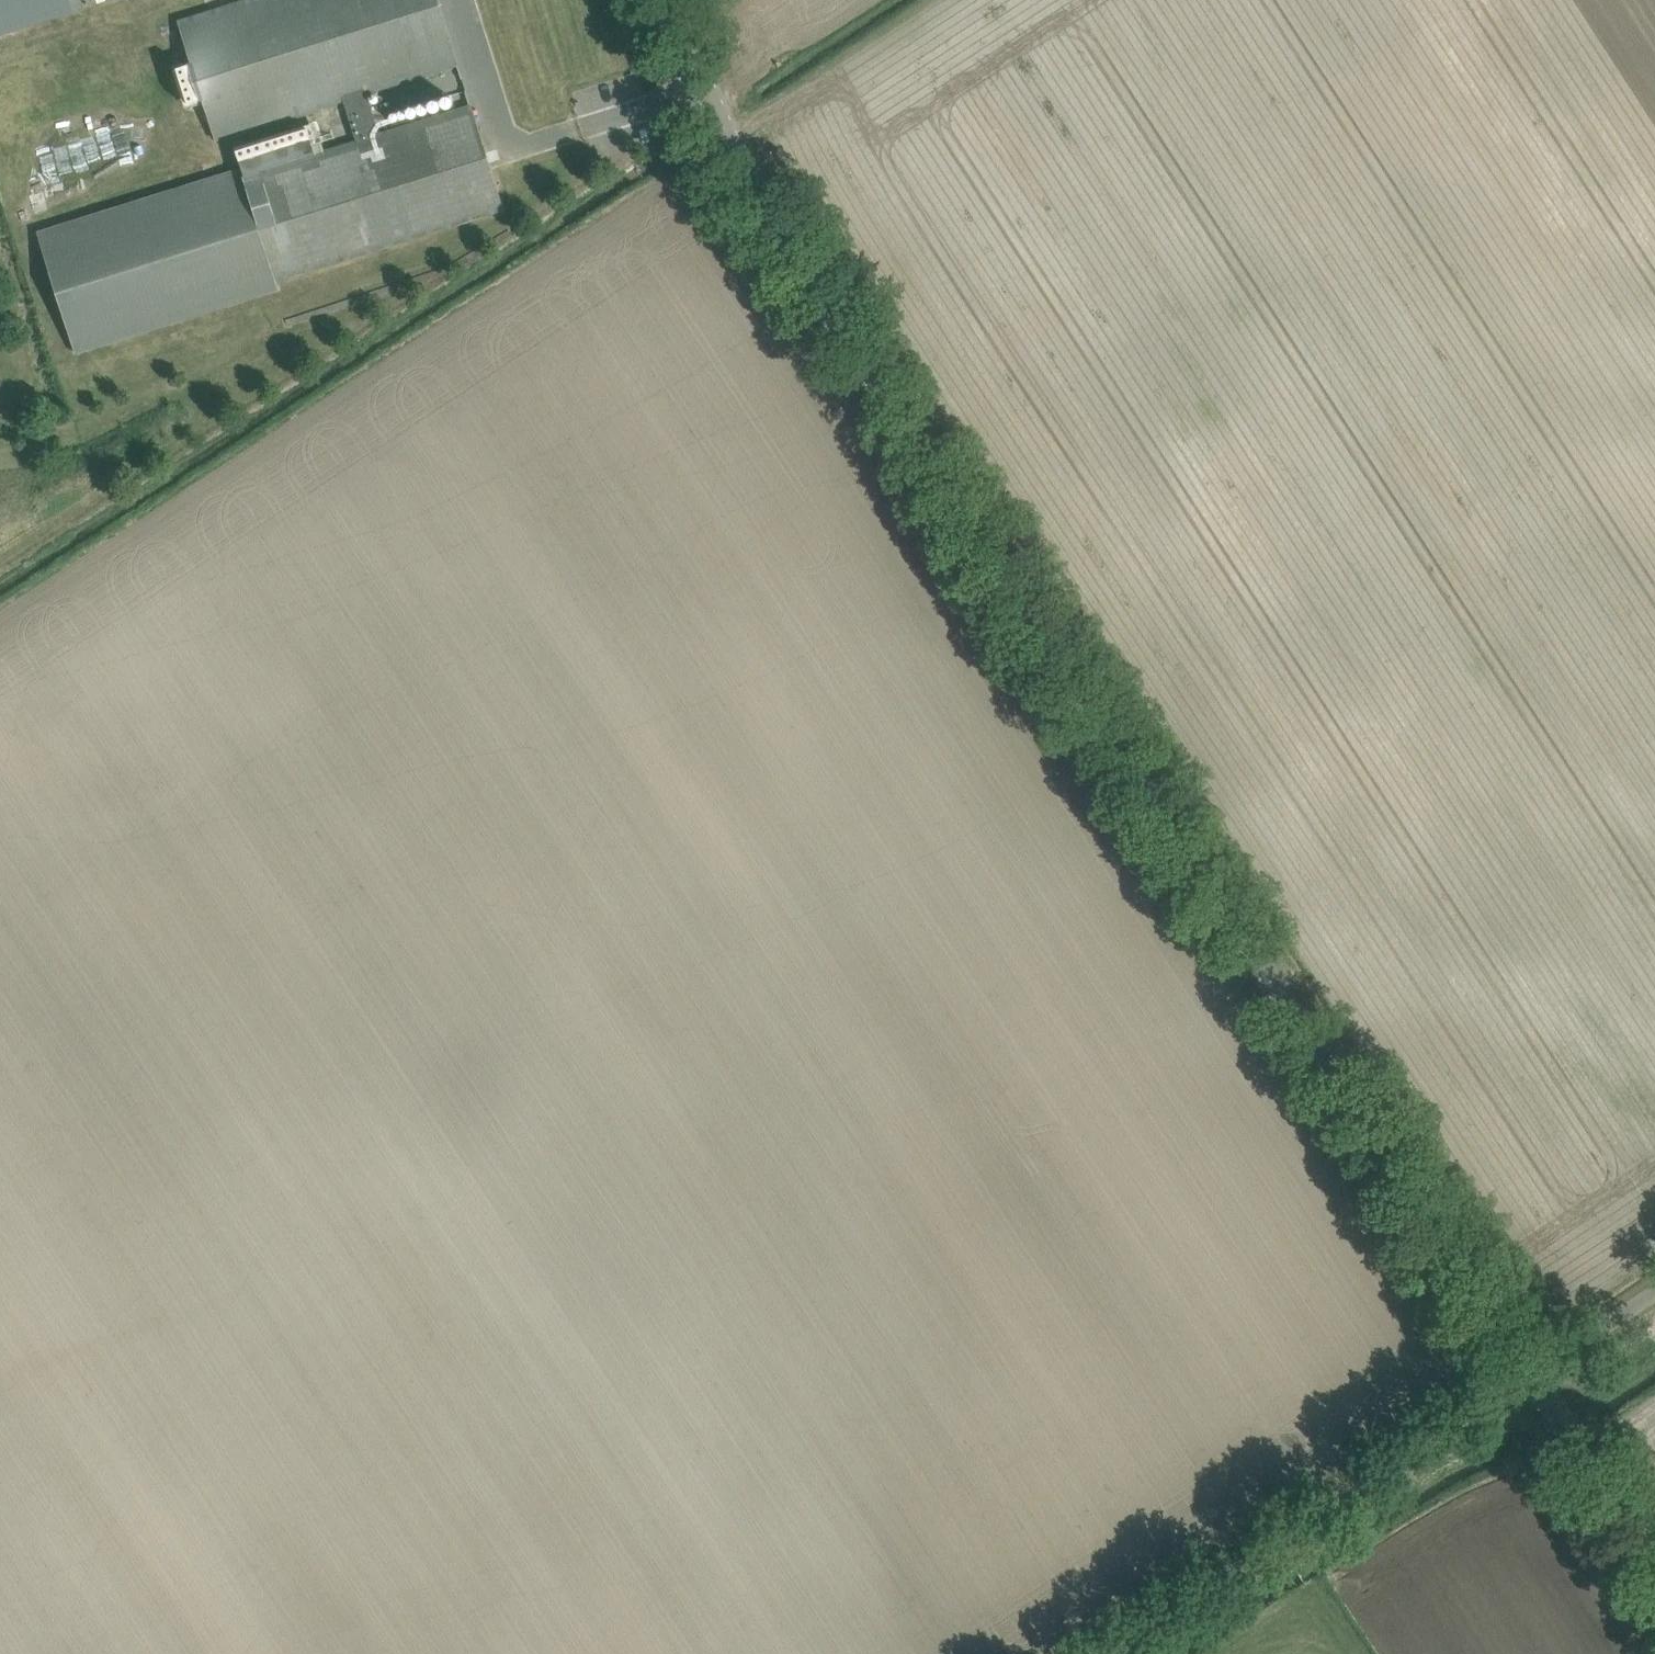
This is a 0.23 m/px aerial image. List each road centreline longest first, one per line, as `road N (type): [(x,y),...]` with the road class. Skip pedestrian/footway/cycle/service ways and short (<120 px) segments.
road 1 (tertiary): [(1533,1373),(784,245),(723,133),(673,0)]
road 2 (unclassified): [(1119,1653),(1533,1373)]
road 3 (tertiary): [(1654,1558),(1533,1373)]
road 4 (unclassified): [(1533,1373),(1654,1293)]

